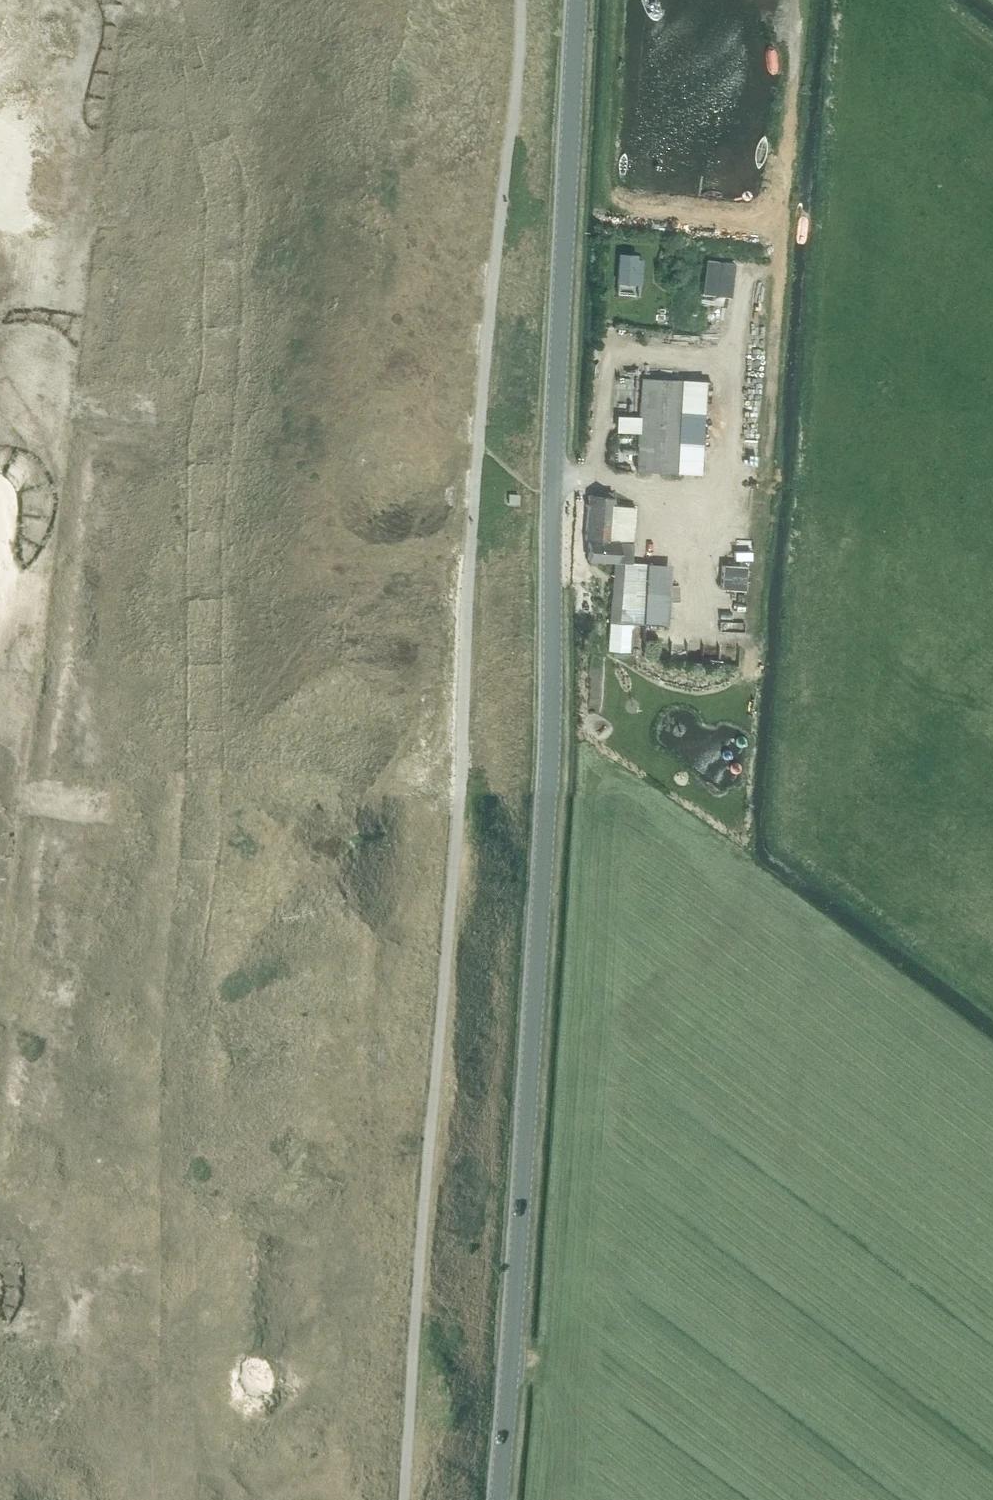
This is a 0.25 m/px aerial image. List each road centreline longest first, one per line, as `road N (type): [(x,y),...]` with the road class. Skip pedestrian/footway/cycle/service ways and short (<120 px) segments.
road 1 (secondary): [(502,1499),(527,1223),(579,0)]

